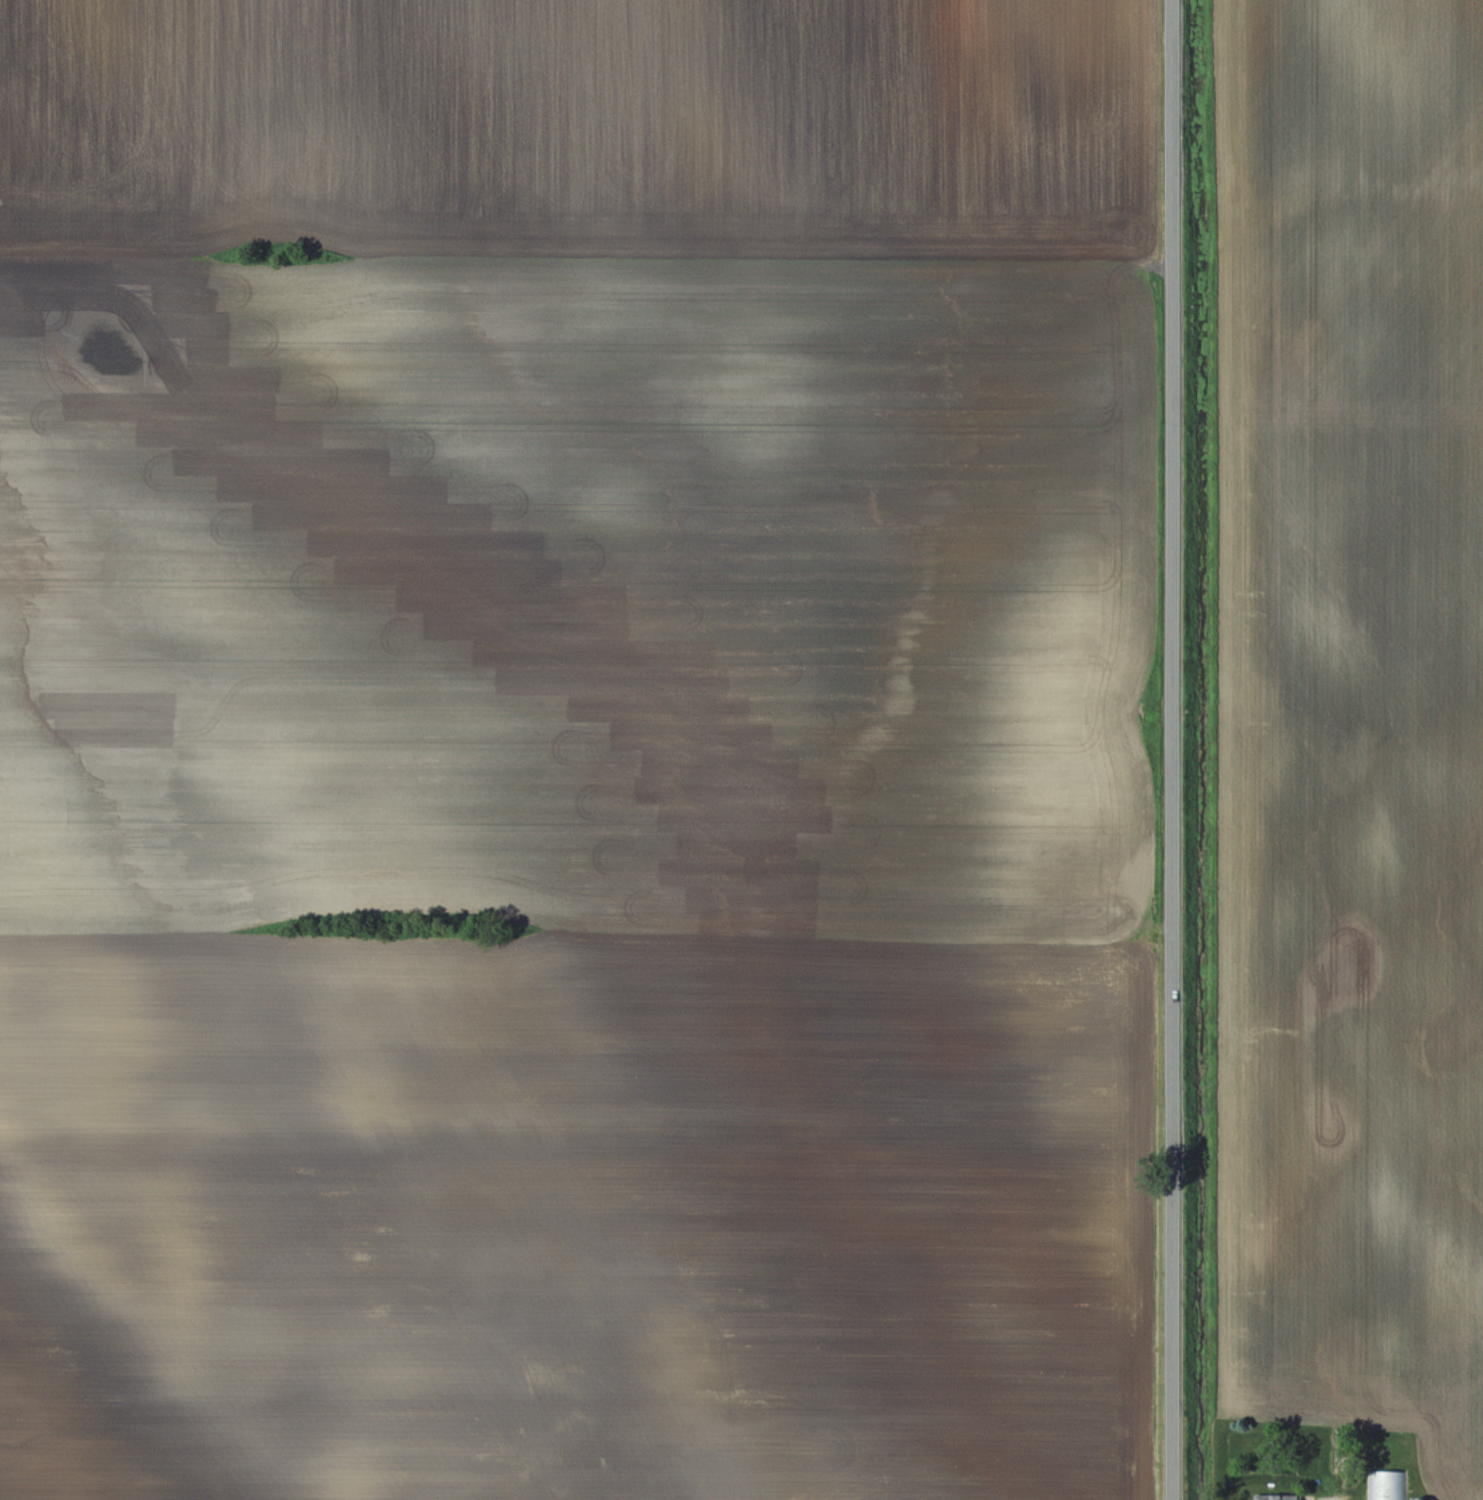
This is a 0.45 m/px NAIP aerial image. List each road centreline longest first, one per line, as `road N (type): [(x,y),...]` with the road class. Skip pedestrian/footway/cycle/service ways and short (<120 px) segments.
road 1 (residential): [(1180,0),(1179,1499)]

